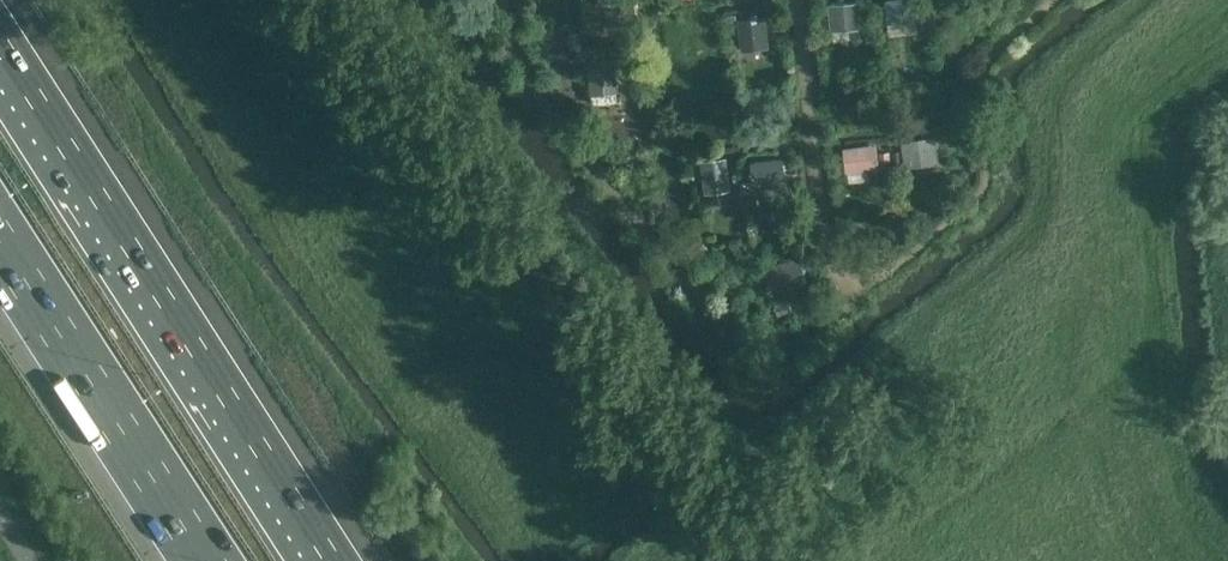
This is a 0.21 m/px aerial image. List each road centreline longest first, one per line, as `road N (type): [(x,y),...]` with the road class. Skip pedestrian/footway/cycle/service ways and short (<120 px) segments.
road 1 (motorway): [(314,560),(0,73)]
road 2 (motorway): [(0,236),(211,560)]

